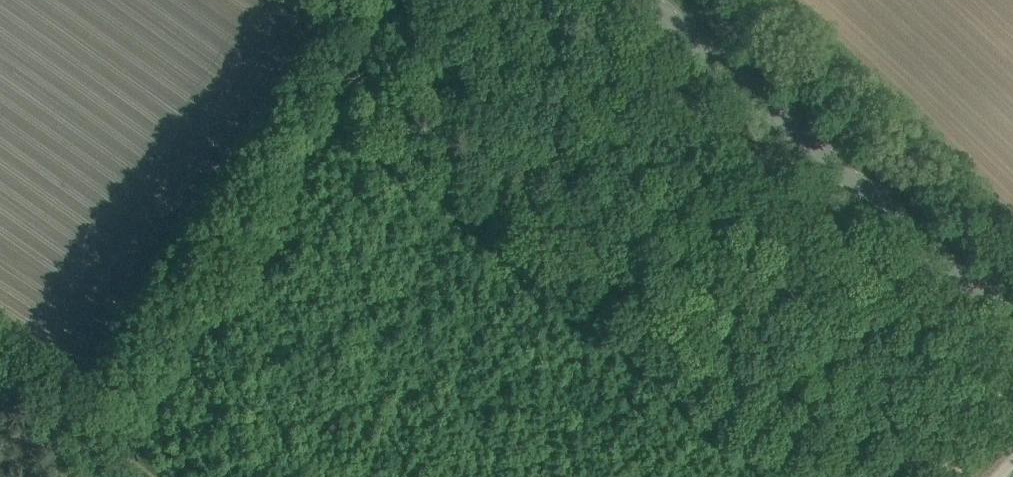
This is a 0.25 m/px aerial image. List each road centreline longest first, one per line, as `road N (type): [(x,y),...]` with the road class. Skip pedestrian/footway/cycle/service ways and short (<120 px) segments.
road 1 (tertiary): [(1012,325),(648,0)]

